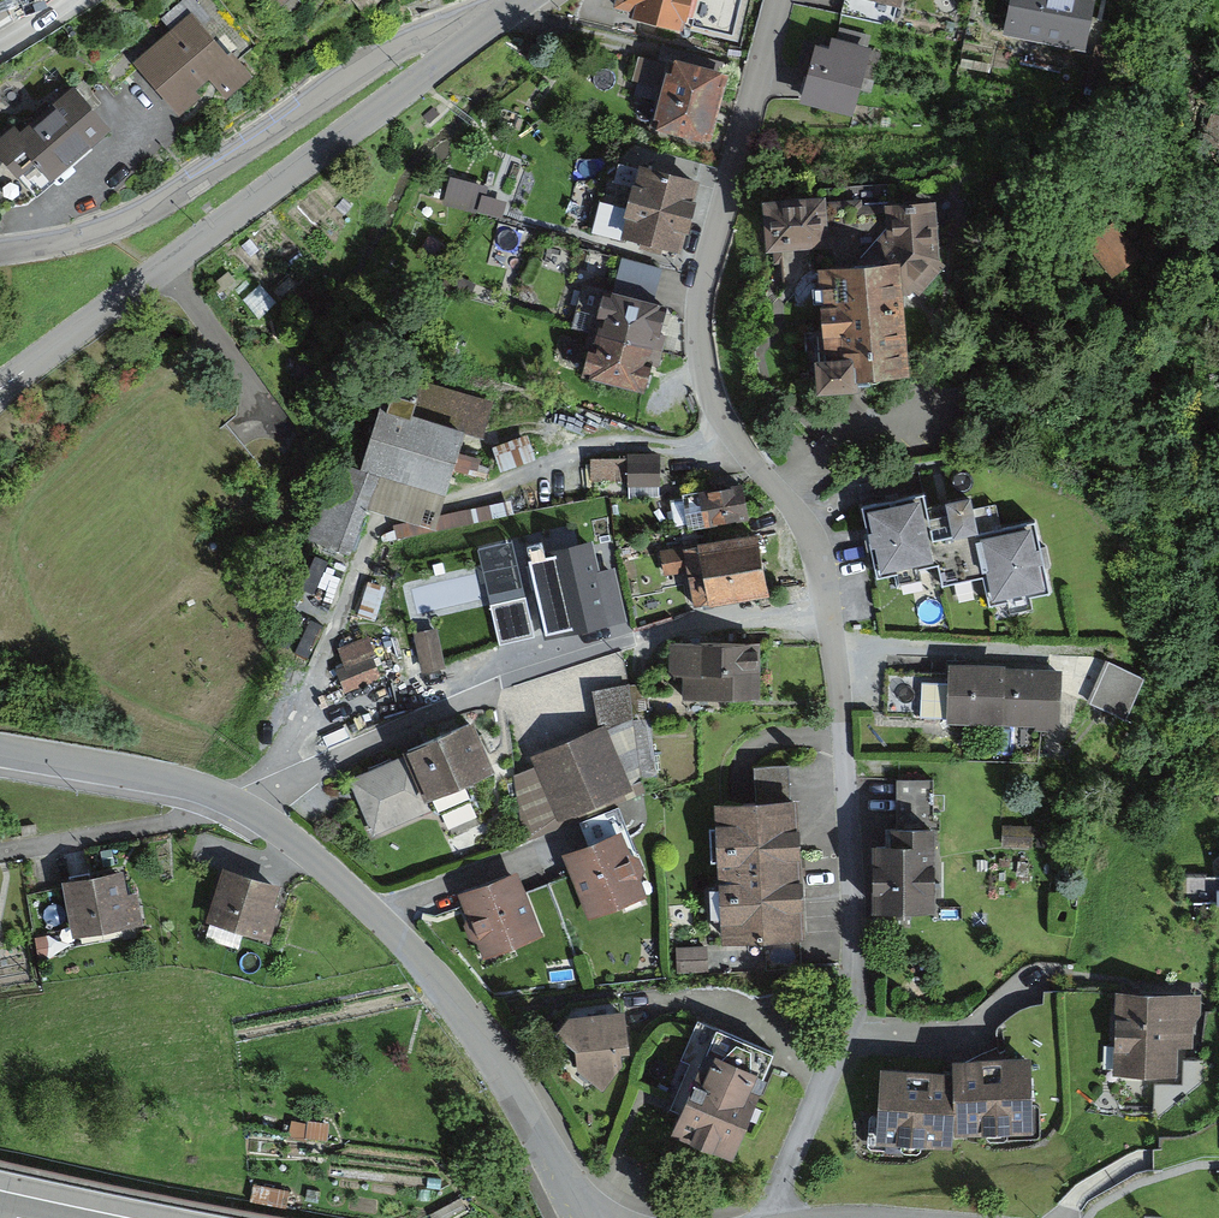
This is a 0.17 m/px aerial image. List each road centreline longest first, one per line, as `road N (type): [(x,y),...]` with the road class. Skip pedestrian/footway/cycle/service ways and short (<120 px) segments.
road 1 (residential): [(253,812),(364,553),(519,477),(718,420)]
road 2 (residential): [(772,1217),(839,1042),(844,990),(839,742),(824,604)]
road 3 (residential): [(824,604),(686,630),(416,724),(253,812)]
road 4 (residential): [(483,34),(0,389)]
road 5 (residential): [(483,34),(425,37),(390,55),(181,195),(106,232),(0,252)]
road 6 (residential): [(253,812),(351,898),(475,1031),(596,1217)]
road 7 (residential): [(718,420),(701,365),(701,316),(782,0)]
road 8 (residential): [(0,746),(182,785),(253,812)]
road 9 (residential): [(824,604),(799,519),(718,420)]

